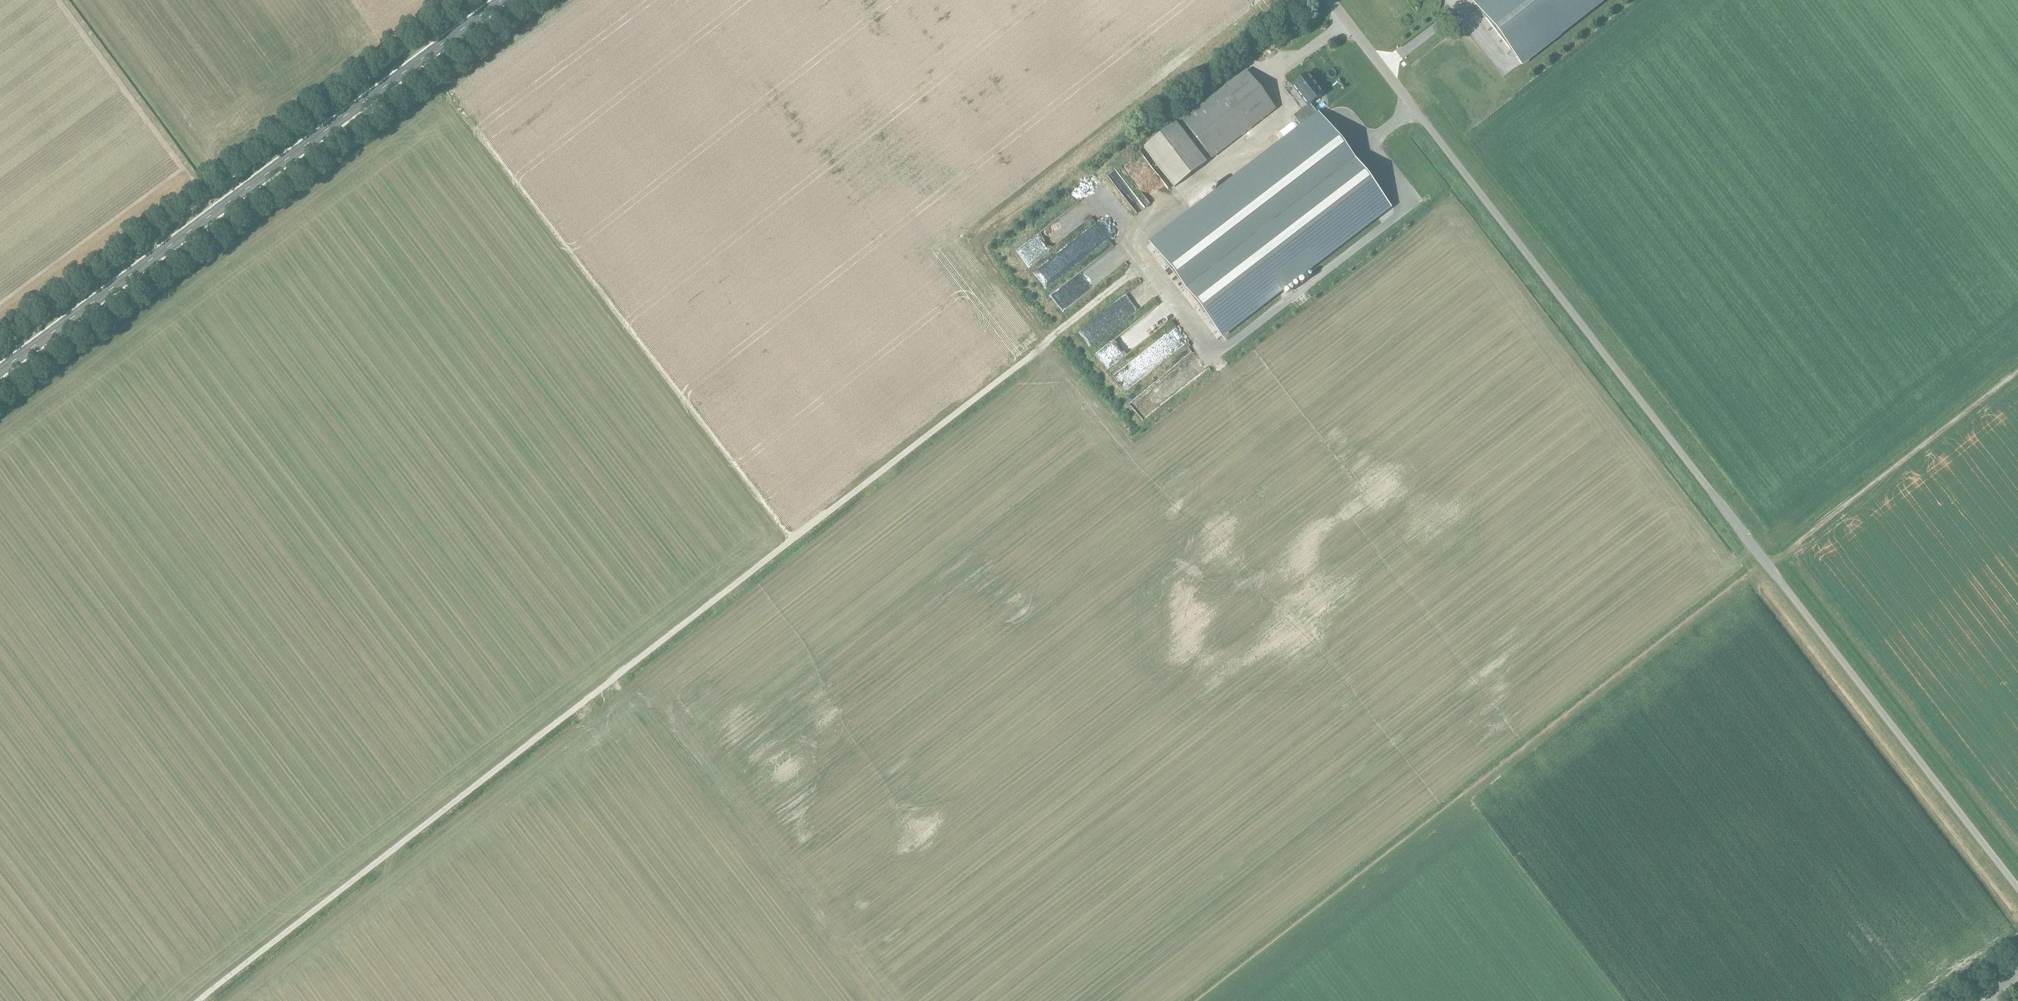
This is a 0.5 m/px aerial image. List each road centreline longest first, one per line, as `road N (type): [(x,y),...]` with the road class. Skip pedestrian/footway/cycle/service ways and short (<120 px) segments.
road 1 (unclassified): [(2017,890),(1328,0)]
road 2 (secondary): [(0,382),(509,0)]

